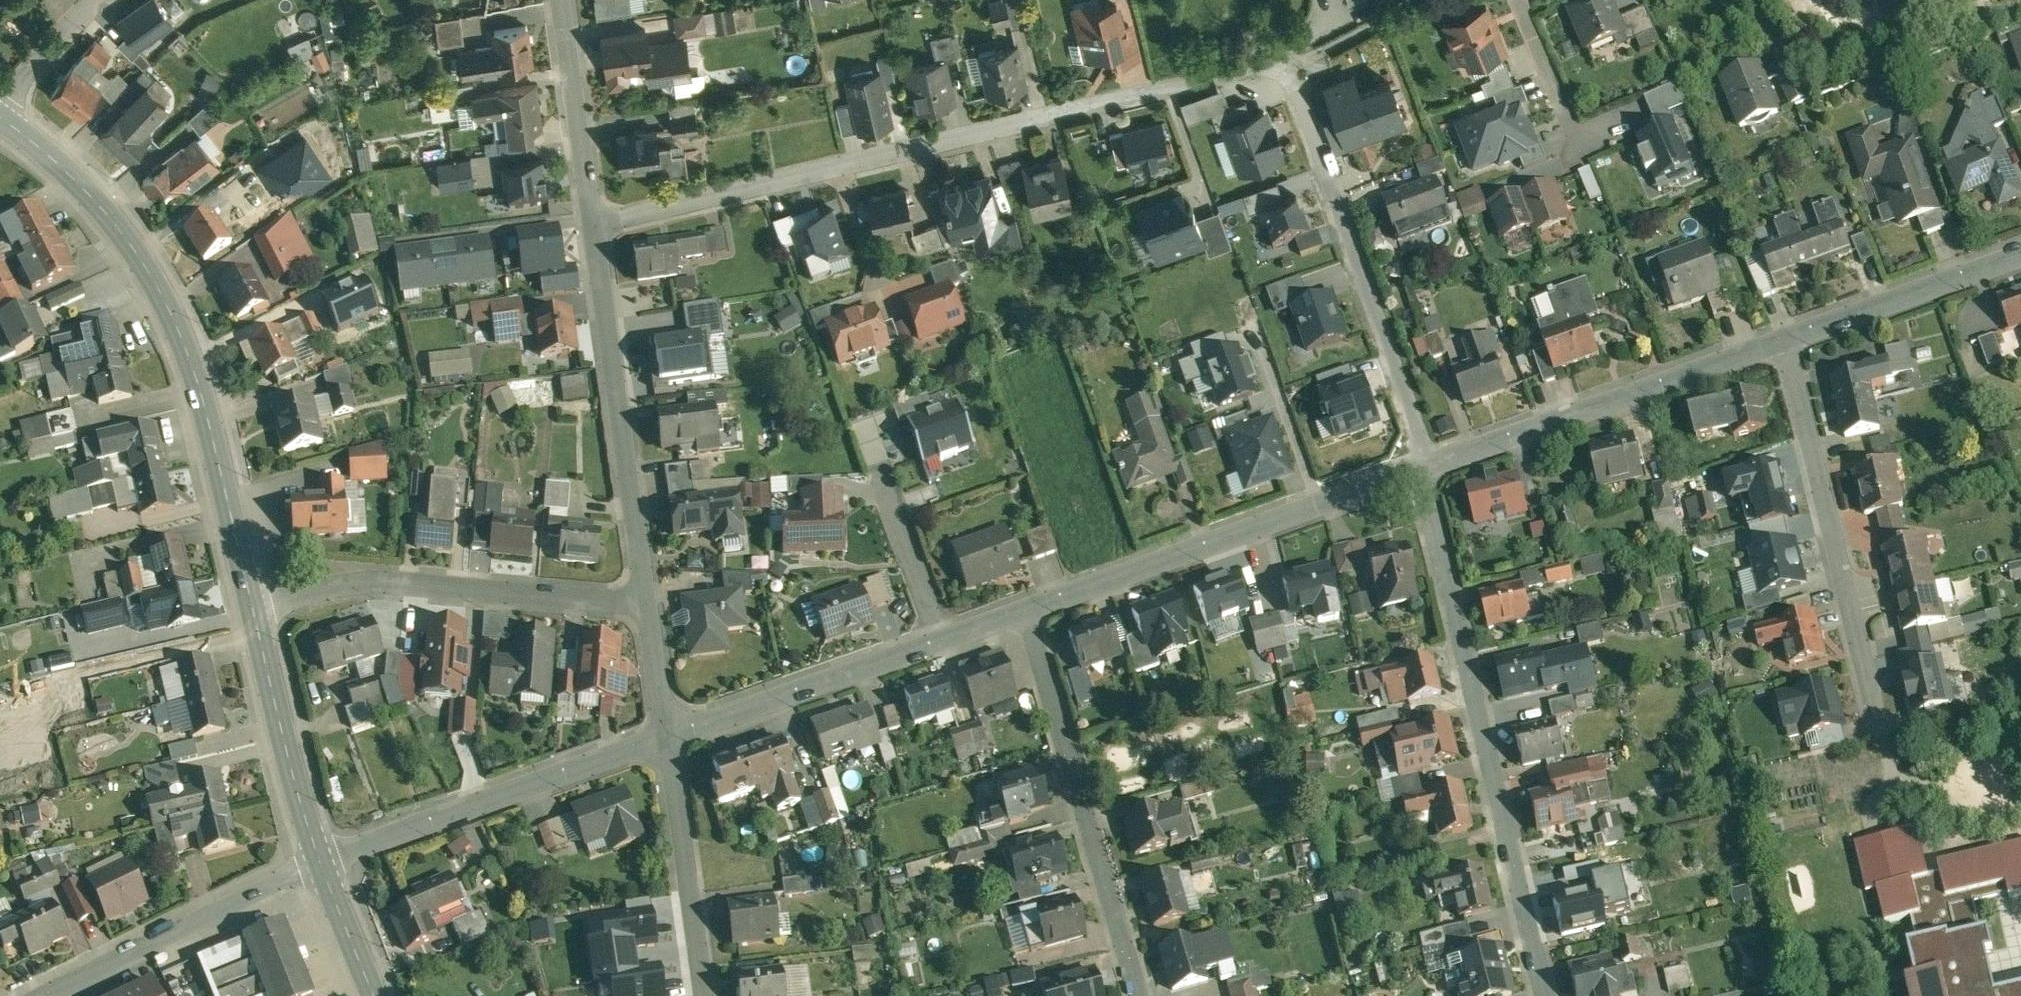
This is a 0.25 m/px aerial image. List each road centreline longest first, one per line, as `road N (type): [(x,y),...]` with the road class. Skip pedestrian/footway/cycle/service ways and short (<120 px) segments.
road 1 (residential): [(1423,467),(1290,65),(1084,105),(592,224)]
road 2 (secondary): [(0,117),(93,197),(155,282),(200,392),(252,608)]
road 3 (residential): [(1545,995),(1423,467)]
road 4 (residential): [(1423,467),(1024,607)]
road 5 (residential): [(1138,995),(1024,607)]
road 6 (residential): [(252,608),(375,583),(647,603)]
road 7 (residential): [(1877,715),(1785,340)]
road 8 (residential): [(1785,340),(1423,467)]
road 9 (residential): [(647,603),(592,224)]
road 10 (residential): [(1024,607),(668,738)]
road 11 (residential): [(668,738),(321,864)]
road 12 (residential): [(321,864),(41,995)]
road 13 (secondary): [(252,608),(321,864)]
road 14 (residential): [(703,995),(668,738)]
road 15 (residential): [(2020,256),(1785,340)]
road 16 (residential): [(592,224),(560,0)]
road 17 (residential): [(1581,146),(1519,0)]
road 18 (secondary): [(321,864),(374,995)]
road 19 (residential): [(668,738),(647,603)]

